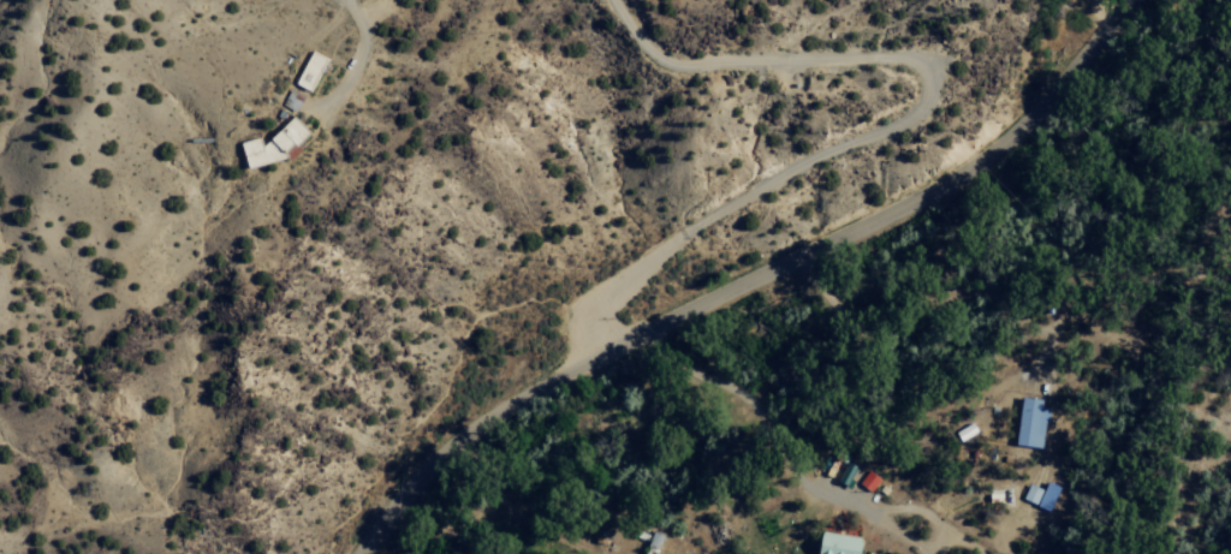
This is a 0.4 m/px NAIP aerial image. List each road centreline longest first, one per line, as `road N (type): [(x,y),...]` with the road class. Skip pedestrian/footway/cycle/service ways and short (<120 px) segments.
road 1 (tertiary): [(1137,0),(1049,112),(962,180),(513,404),(409,481),(363,553)]
road 2 (track): [(654,332),(652,189),(835,75),(853,0)]
road 3 (residential): [(576,368),(620,365),(691,427),(726,436),(838,436),(888,458),(958,520)]
road 4 (residential): [(743,285),(809,324),(854,329),(1001,296),(1108,358)]
road 5 (residential): [(458,440),(537,505),(581,512),(674,505),(748,553)]

